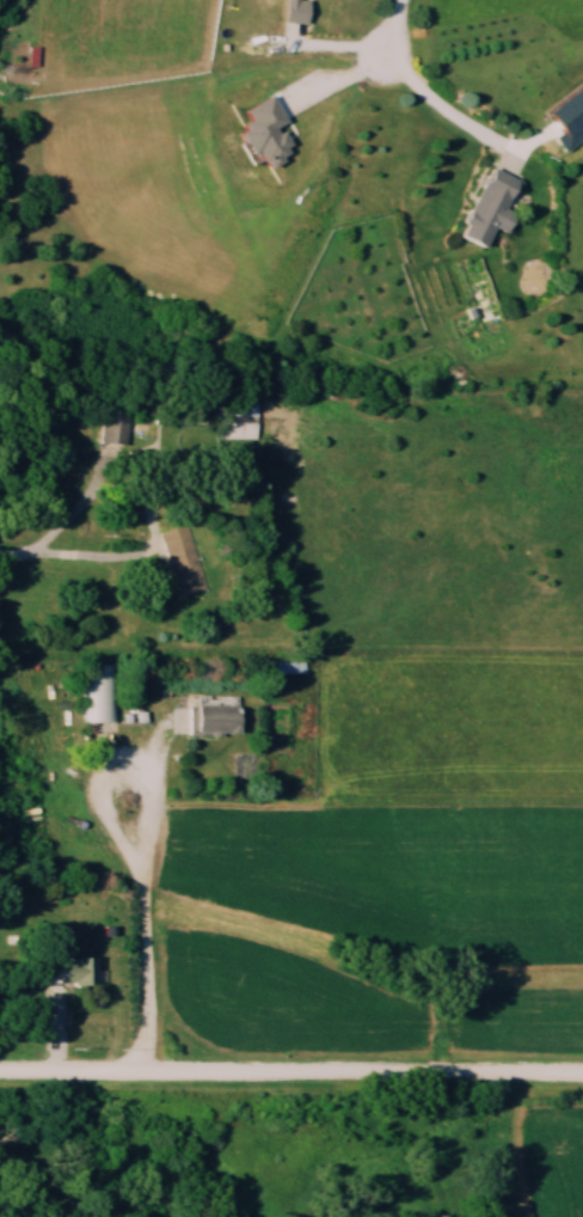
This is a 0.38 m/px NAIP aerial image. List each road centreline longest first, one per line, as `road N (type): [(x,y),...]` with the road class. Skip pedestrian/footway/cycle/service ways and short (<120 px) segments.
road 1 (residential): [(582,1079),(0,1071)]

